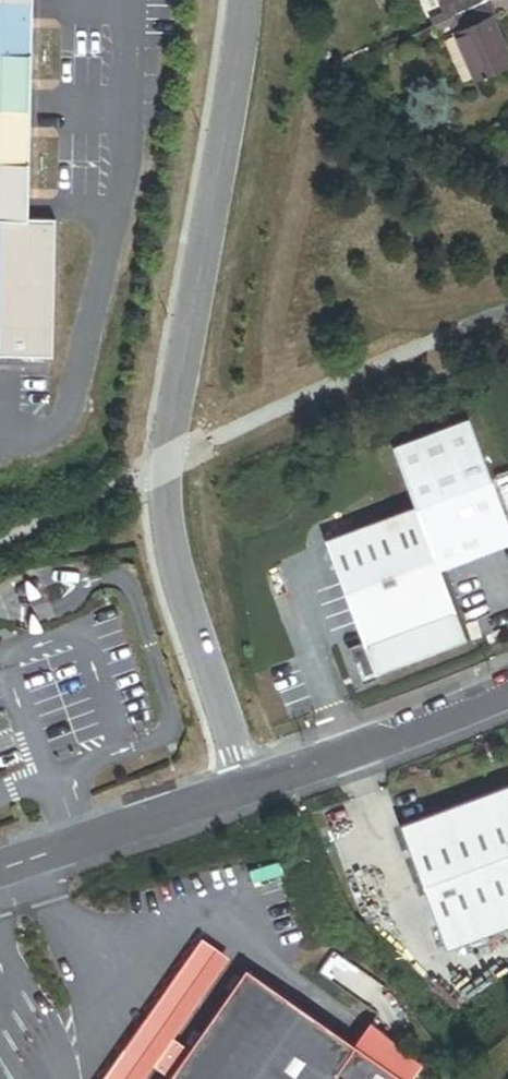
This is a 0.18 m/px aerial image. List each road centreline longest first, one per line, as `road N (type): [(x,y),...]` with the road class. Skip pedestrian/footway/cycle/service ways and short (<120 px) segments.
road 1 (residential): [(244,0),(164,467),(171,560),(247,790)]
road 2 (unclassified): [(247,790),(388,746),(507,697)]
road 3 (unclassified): [(0,871),(247,790)]

